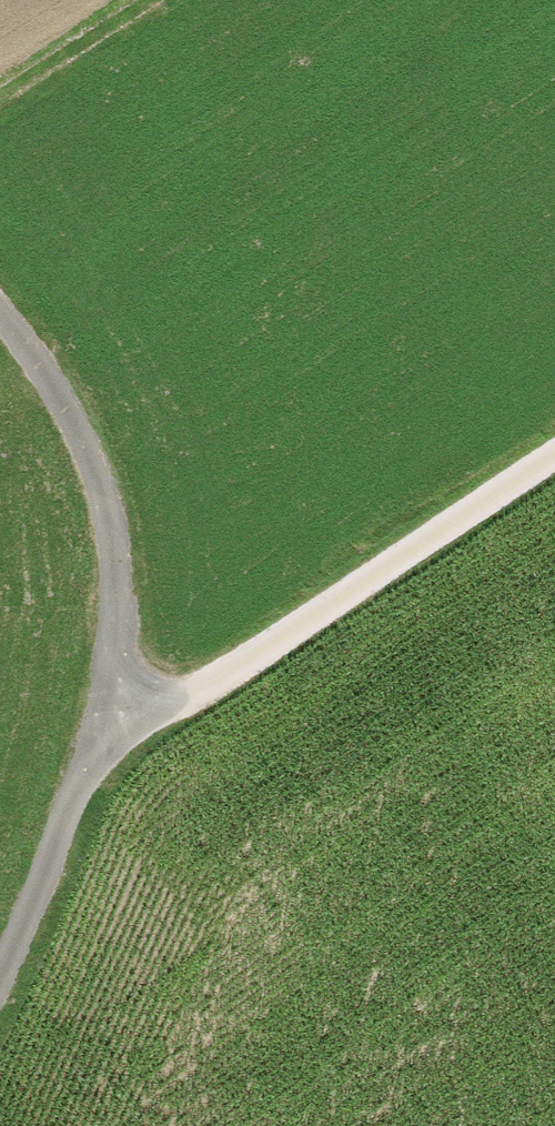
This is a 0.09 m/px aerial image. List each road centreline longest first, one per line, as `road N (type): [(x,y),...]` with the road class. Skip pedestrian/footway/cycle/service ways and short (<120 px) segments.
road 1 (track): [(102,719),(182,713),(554,466)]
road 2 (track): [(102,719),(114,608),(91,462),(0,317)]
road 3 (track): [(102,719),(0,968)]

